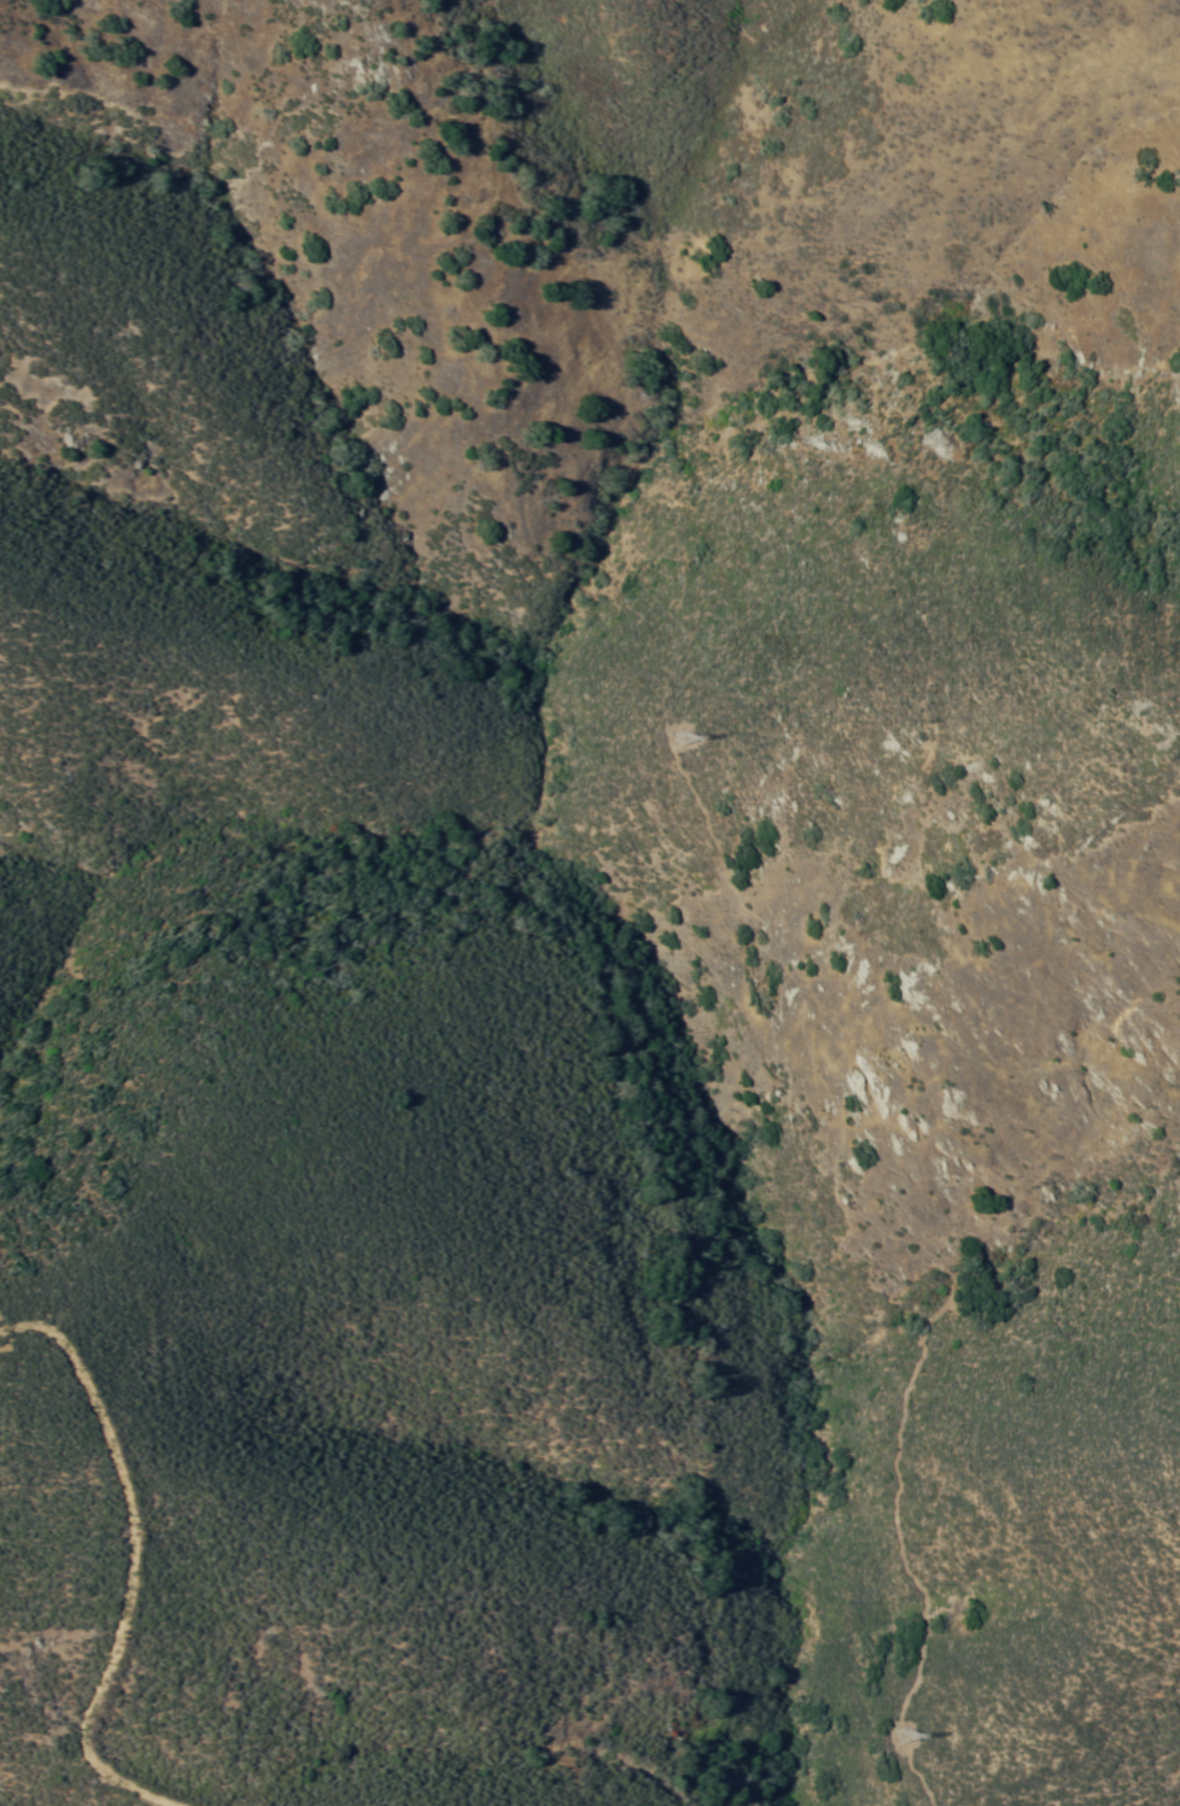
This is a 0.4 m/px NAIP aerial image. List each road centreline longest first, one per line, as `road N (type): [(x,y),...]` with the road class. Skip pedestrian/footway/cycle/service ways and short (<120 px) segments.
road 1 (track): [(188,1805),(127,1785),(86,1738),(132,1609),(136,1521),(78,1364),(30,1322),(0,1329)]

